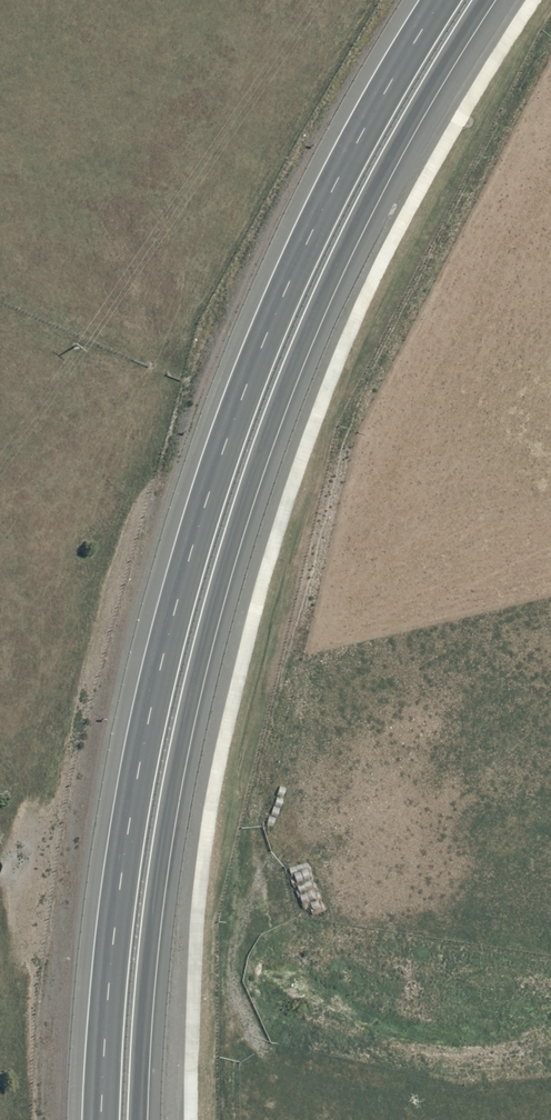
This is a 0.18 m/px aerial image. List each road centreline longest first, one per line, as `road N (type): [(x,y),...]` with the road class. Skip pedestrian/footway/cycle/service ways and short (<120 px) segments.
road 1 (trunk): [(493,0),(409,138),(351,254),(247,497),(170,795),(138,1119)]
road 2 (trunk): [(102,1119),(126,846),(178,598),(297,262),(445,0)]

